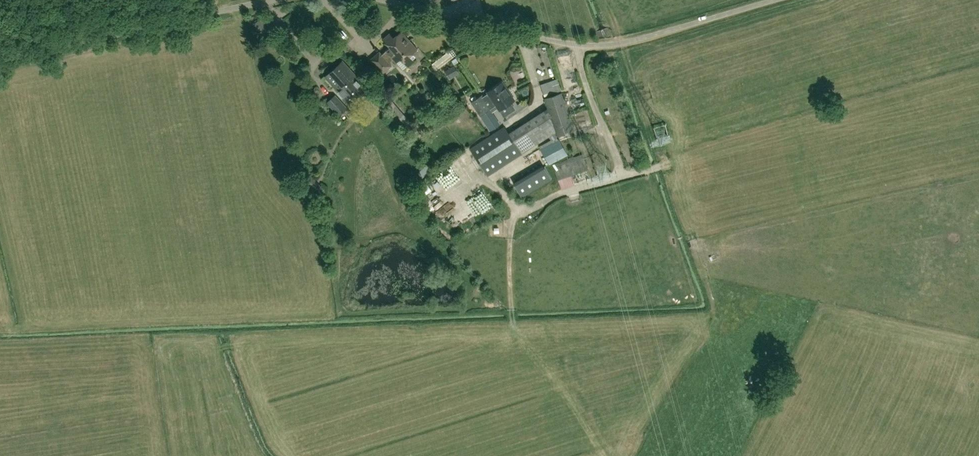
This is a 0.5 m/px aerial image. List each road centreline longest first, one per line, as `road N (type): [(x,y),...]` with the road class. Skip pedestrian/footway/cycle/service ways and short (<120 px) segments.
road 1 (unclassified): [(372,0),(599,46),(765,0)]
road 2 (unclassified): [(0,59),(270,0)]

